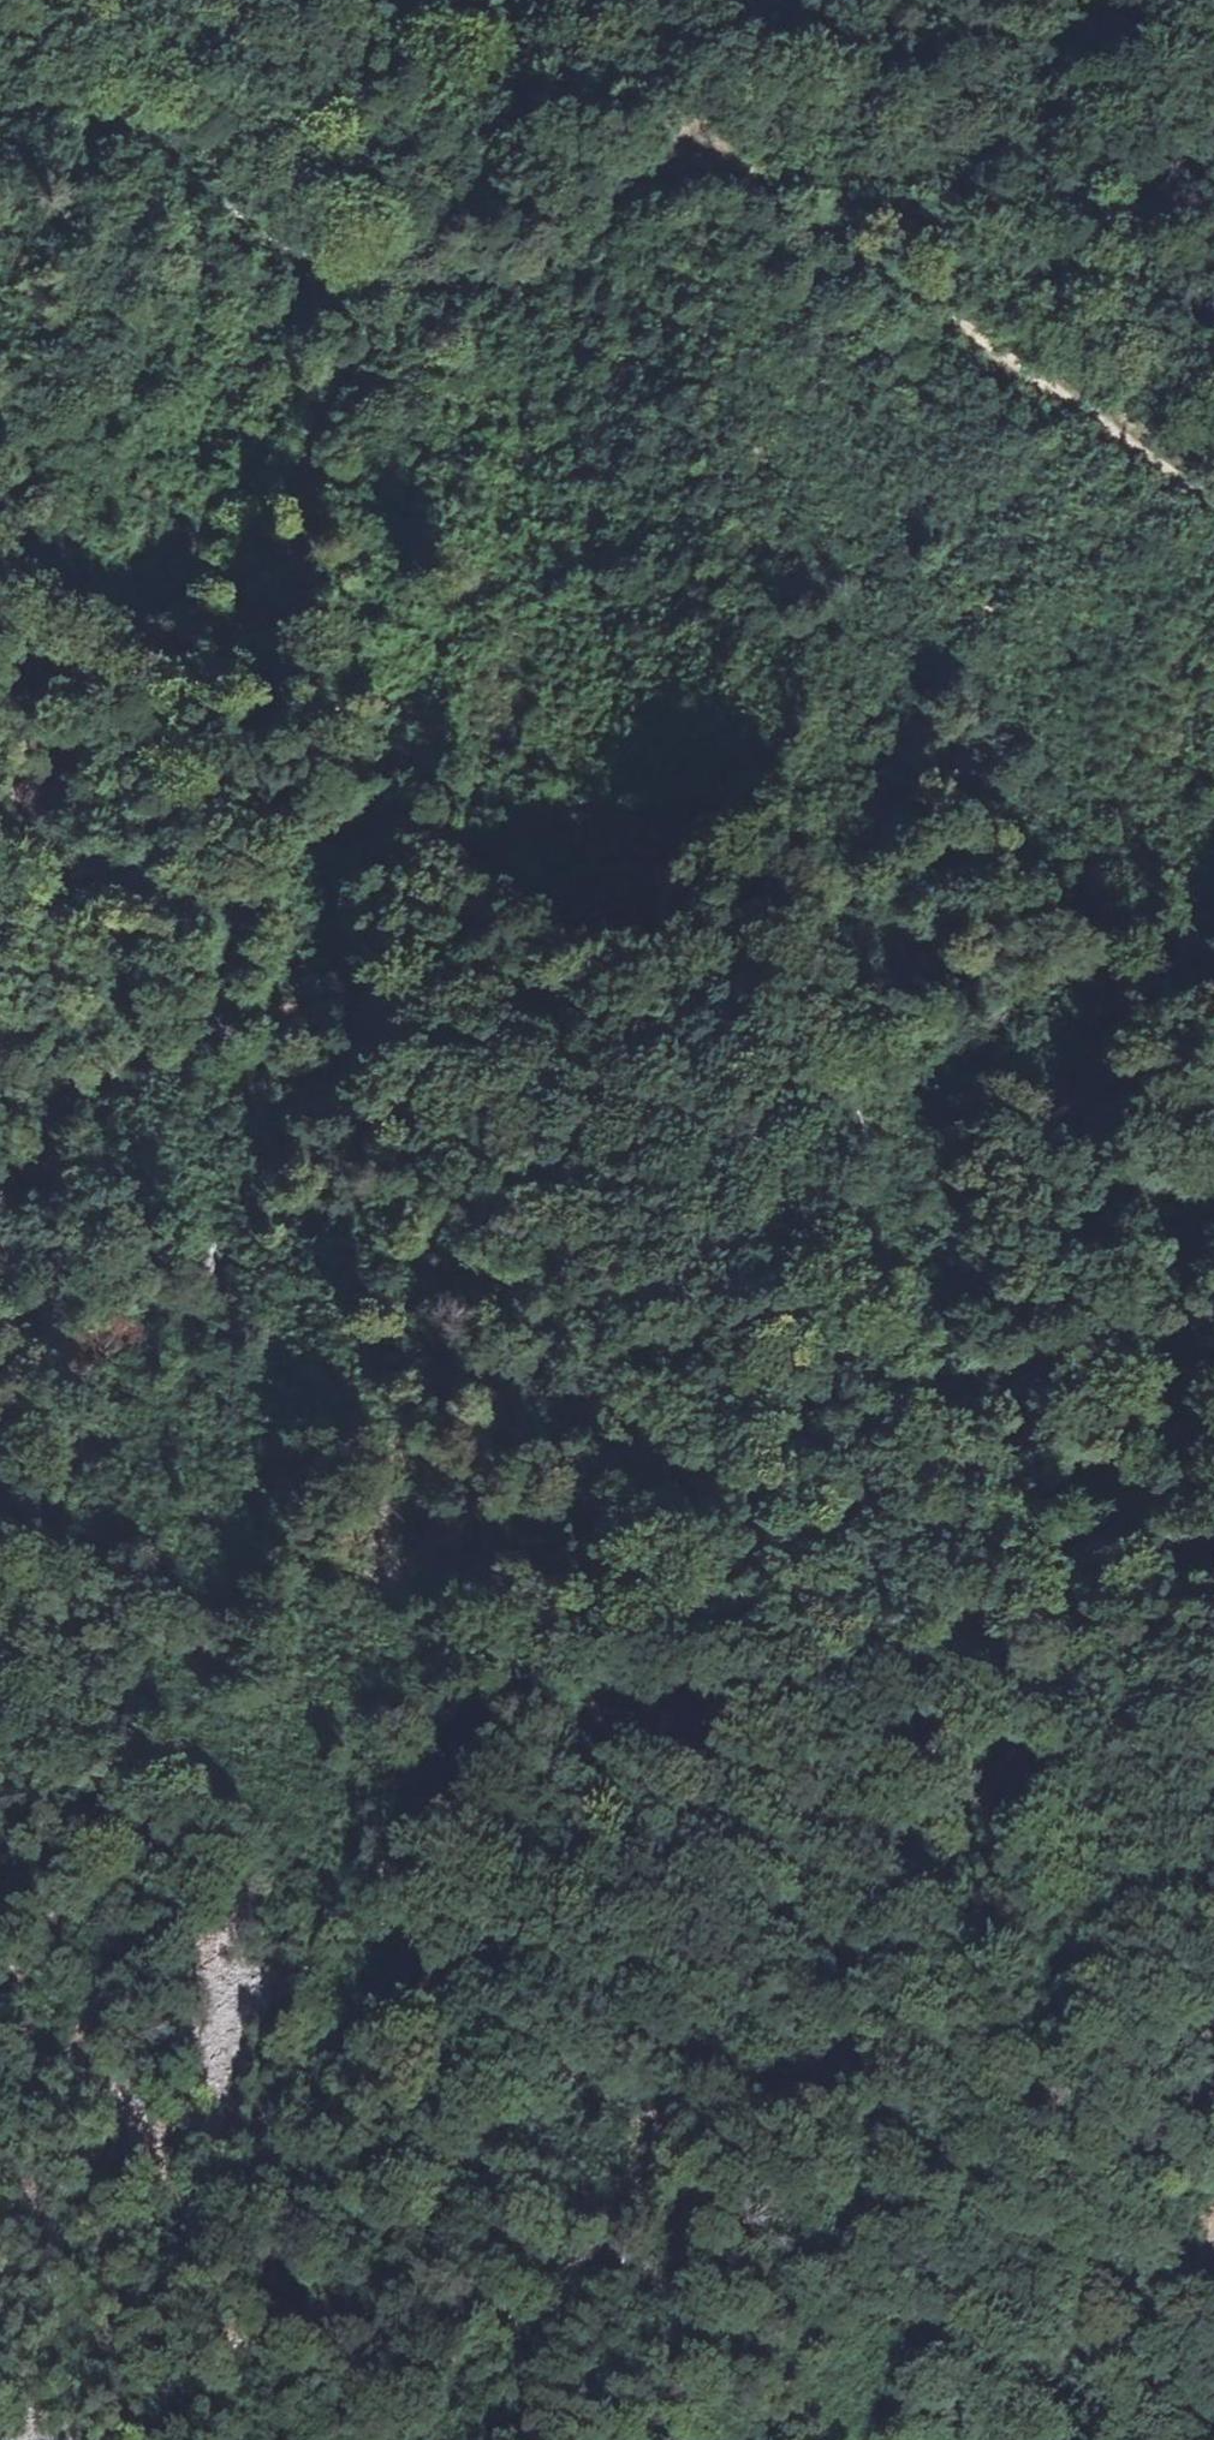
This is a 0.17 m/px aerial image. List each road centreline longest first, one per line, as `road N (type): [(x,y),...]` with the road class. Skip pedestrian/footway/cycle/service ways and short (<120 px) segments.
road 1 (track): [(1213,502),(1034,383),(723,151),(673,141),(636,161),(594,229),(545,263),(508,276),(379,279),(302,258),(231,214),(131,123),(0,81)]

